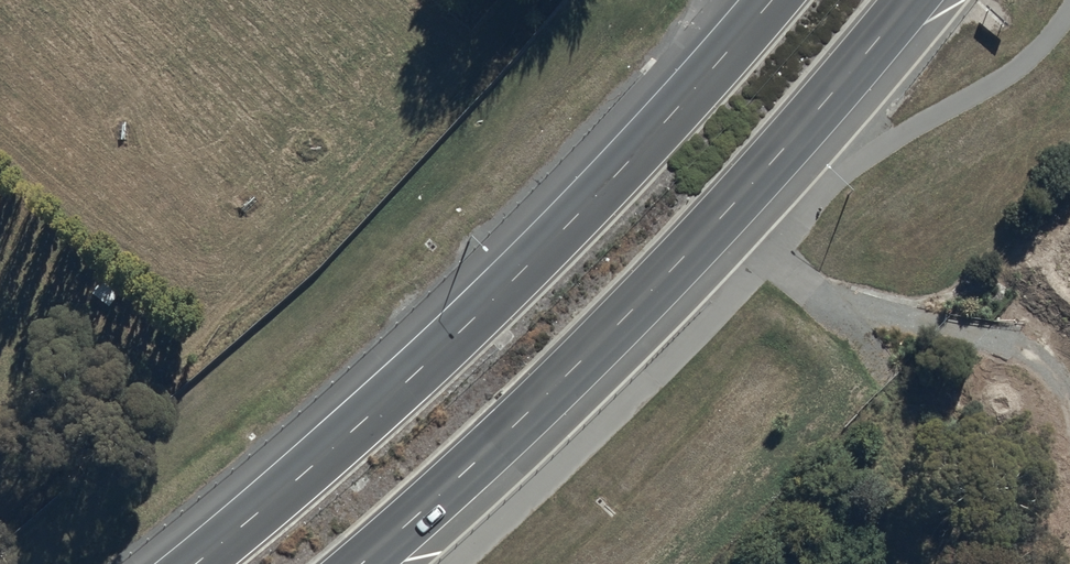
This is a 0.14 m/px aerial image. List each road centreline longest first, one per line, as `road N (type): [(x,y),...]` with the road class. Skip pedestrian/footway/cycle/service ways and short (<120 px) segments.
road 1 (trunk): [(195,563),(443,349),(582,211),(772,0)]
road 2 (trunk): [(911,0),(670,271),(359,563)]

